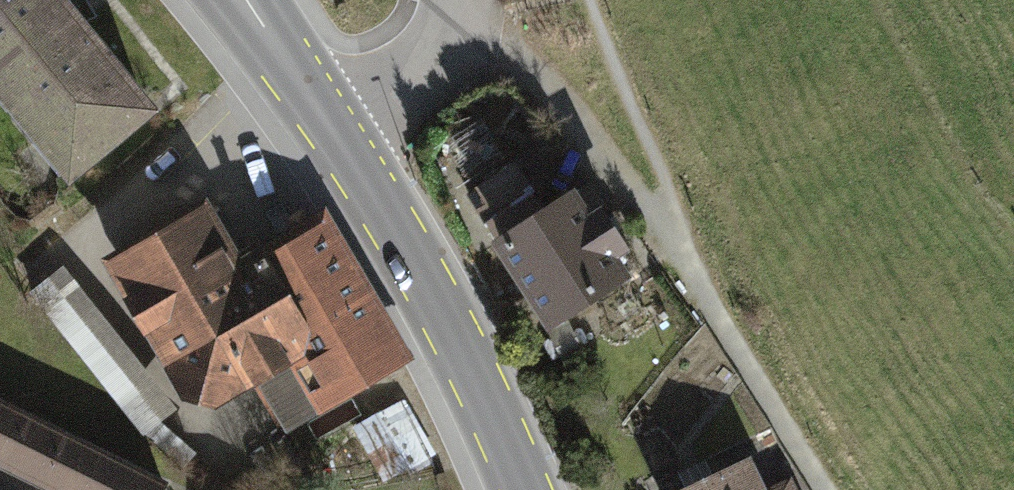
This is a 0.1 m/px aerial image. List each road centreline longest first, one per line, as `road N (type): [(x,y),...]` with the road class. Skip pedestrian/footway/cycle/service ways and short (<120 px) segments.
road 1 (tertiary): [(525,489),(414,261),(241,0)]
road 2 (track): [(688,267),(563,101),(511,51),(453,24)]
road 3 (track): [(827,489),(688,267)]

